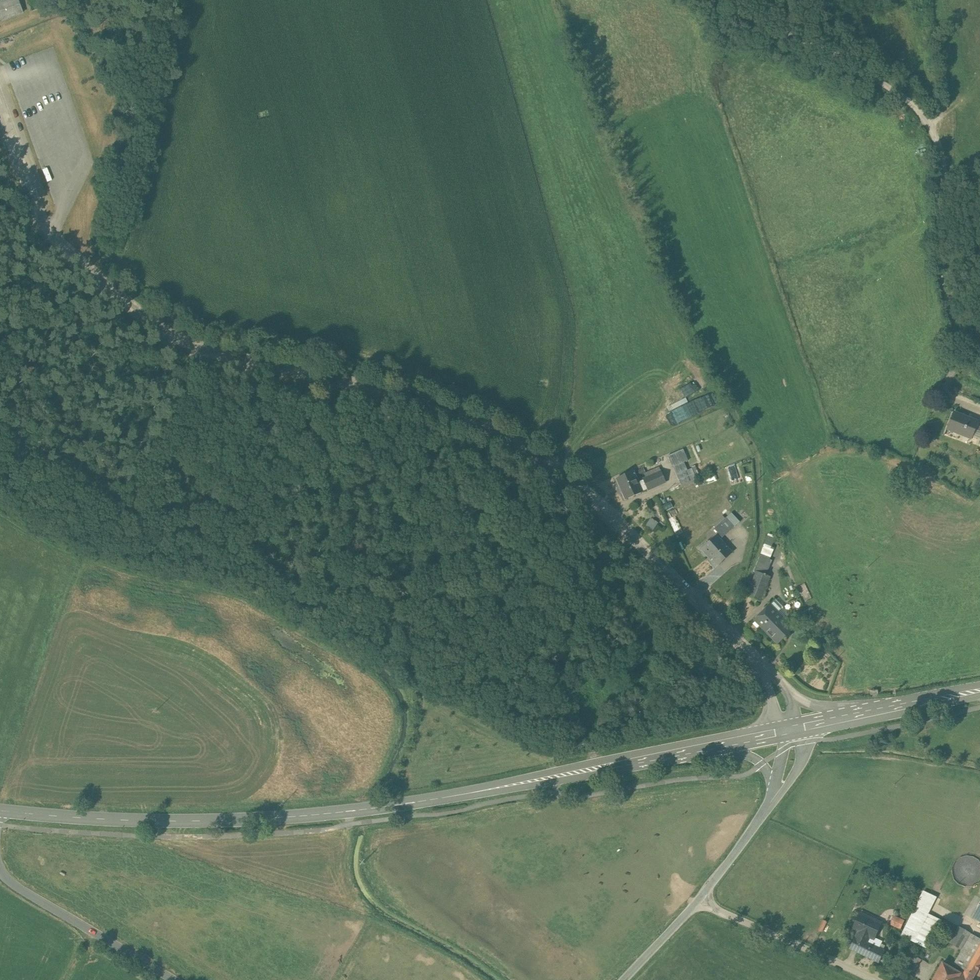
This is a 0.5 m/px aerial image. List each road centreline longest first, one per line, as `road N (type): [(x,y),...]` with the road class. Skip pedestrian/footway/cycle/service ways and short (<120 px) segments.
road 1 (residential): [(0,104),(40,222),(99,285),(197,345),(459,405),(568,471),(751,655)]
road 2 (tertiary): [(721,746),(331,813),(199,821),(0,811)]
road 3 (residential): [(979,352),(950,305),(941,158),(921,114),(867,74),(713,0)]
road 4 (unclassified): [(0,870),(172,979)]
road 5 (unclassified): [(700,899),(875,979)]

